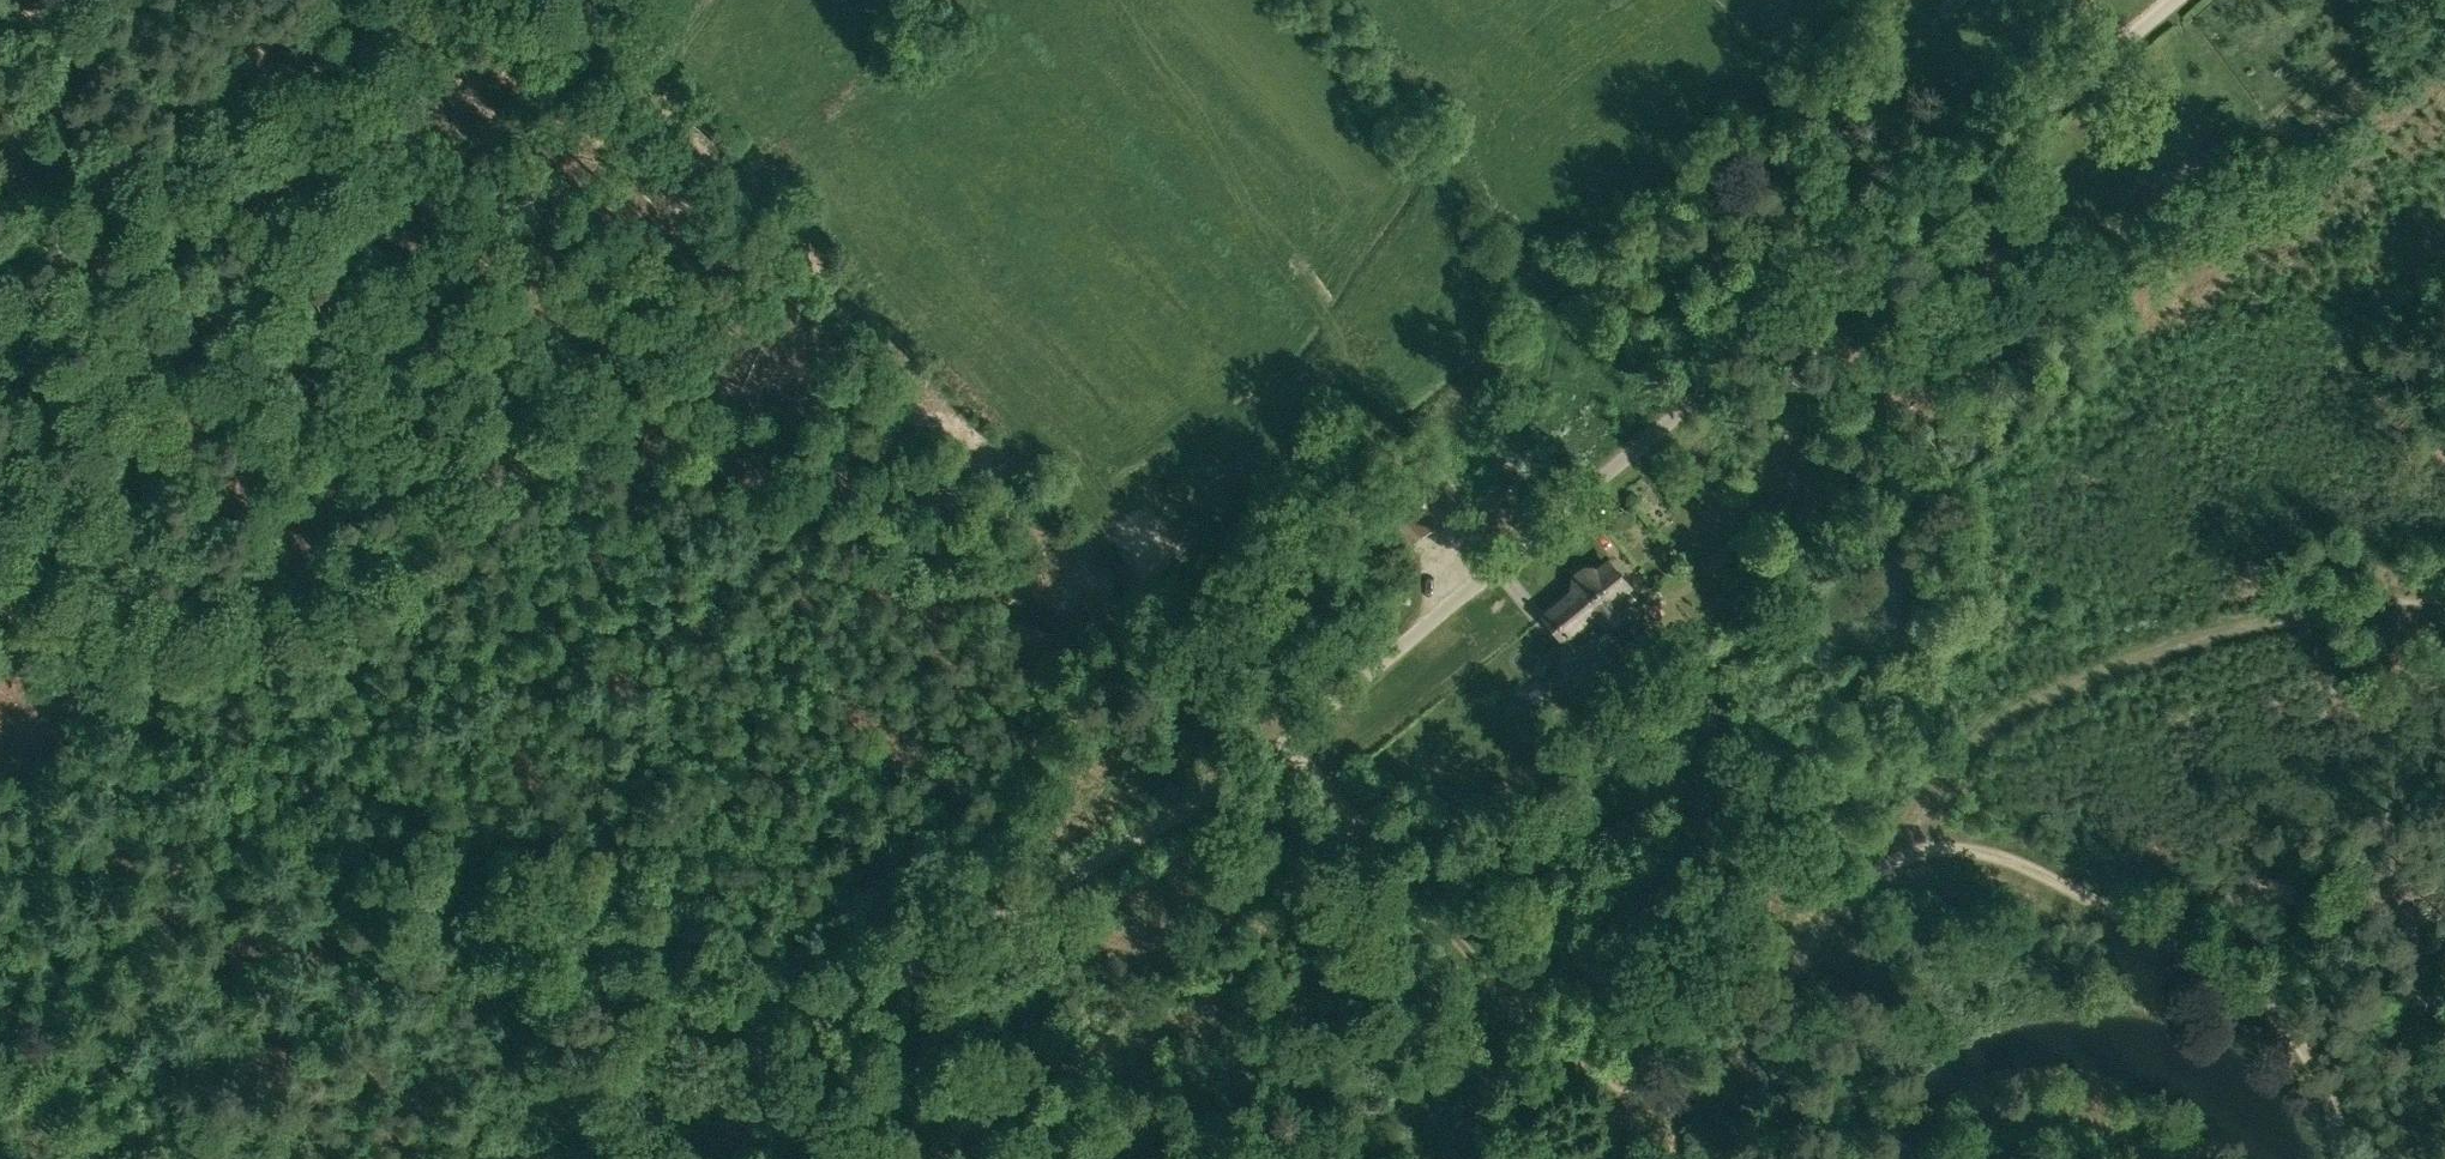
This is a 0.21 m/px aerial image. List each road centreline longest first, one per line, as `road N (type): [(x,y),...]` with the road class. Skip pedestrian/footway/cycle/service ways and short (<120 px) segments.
road 1 (unclassified): [(592,1158),(1170,811),(1501,572),(2183,0)]
road 2 (track): [(2444,840),(2157,912),(1926,829),(1740,1077),(1661,1106)]
road 3 (track): [(1661,1106),(1528,1025),(1298,718)]

